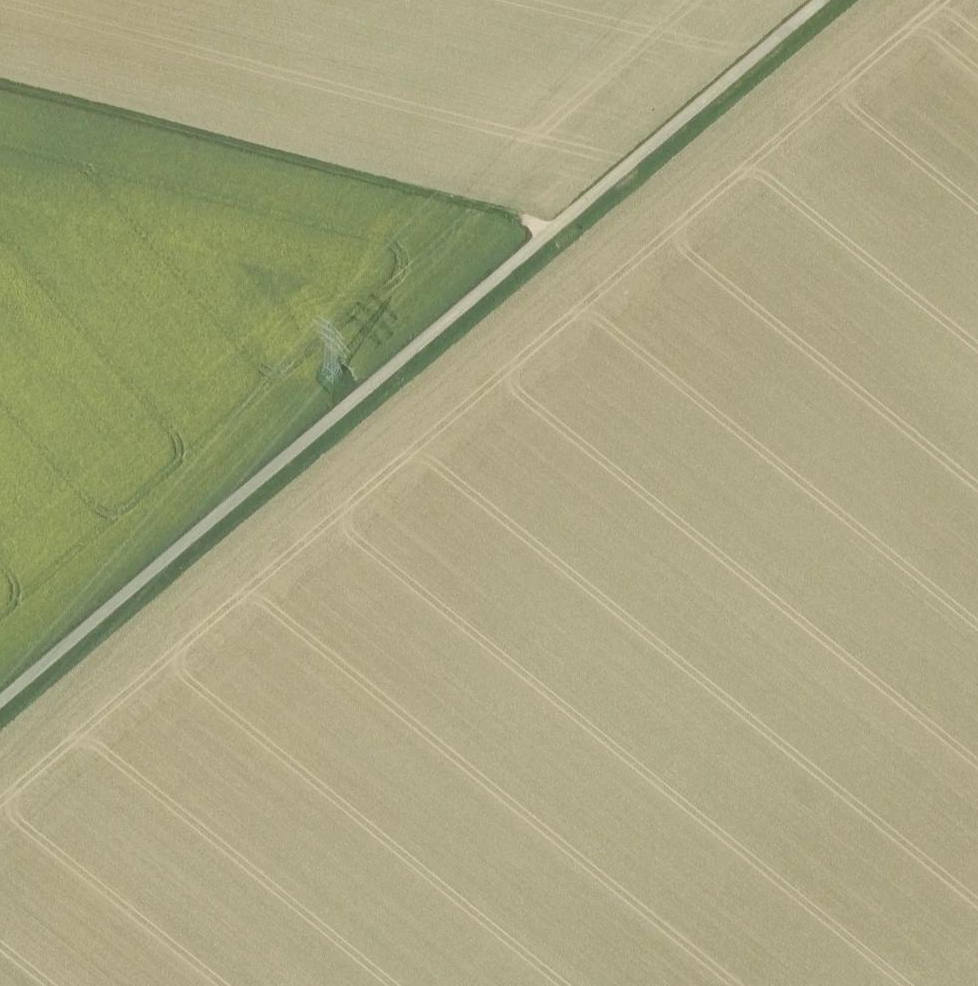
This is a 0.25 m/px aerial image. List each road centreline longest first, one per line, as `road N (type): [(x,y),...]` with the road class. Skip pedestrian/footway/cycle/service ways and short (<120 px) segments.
road 1 (track): [(0,705),(819,0)]
road 2 (track): [(0,88),(552,228)]

